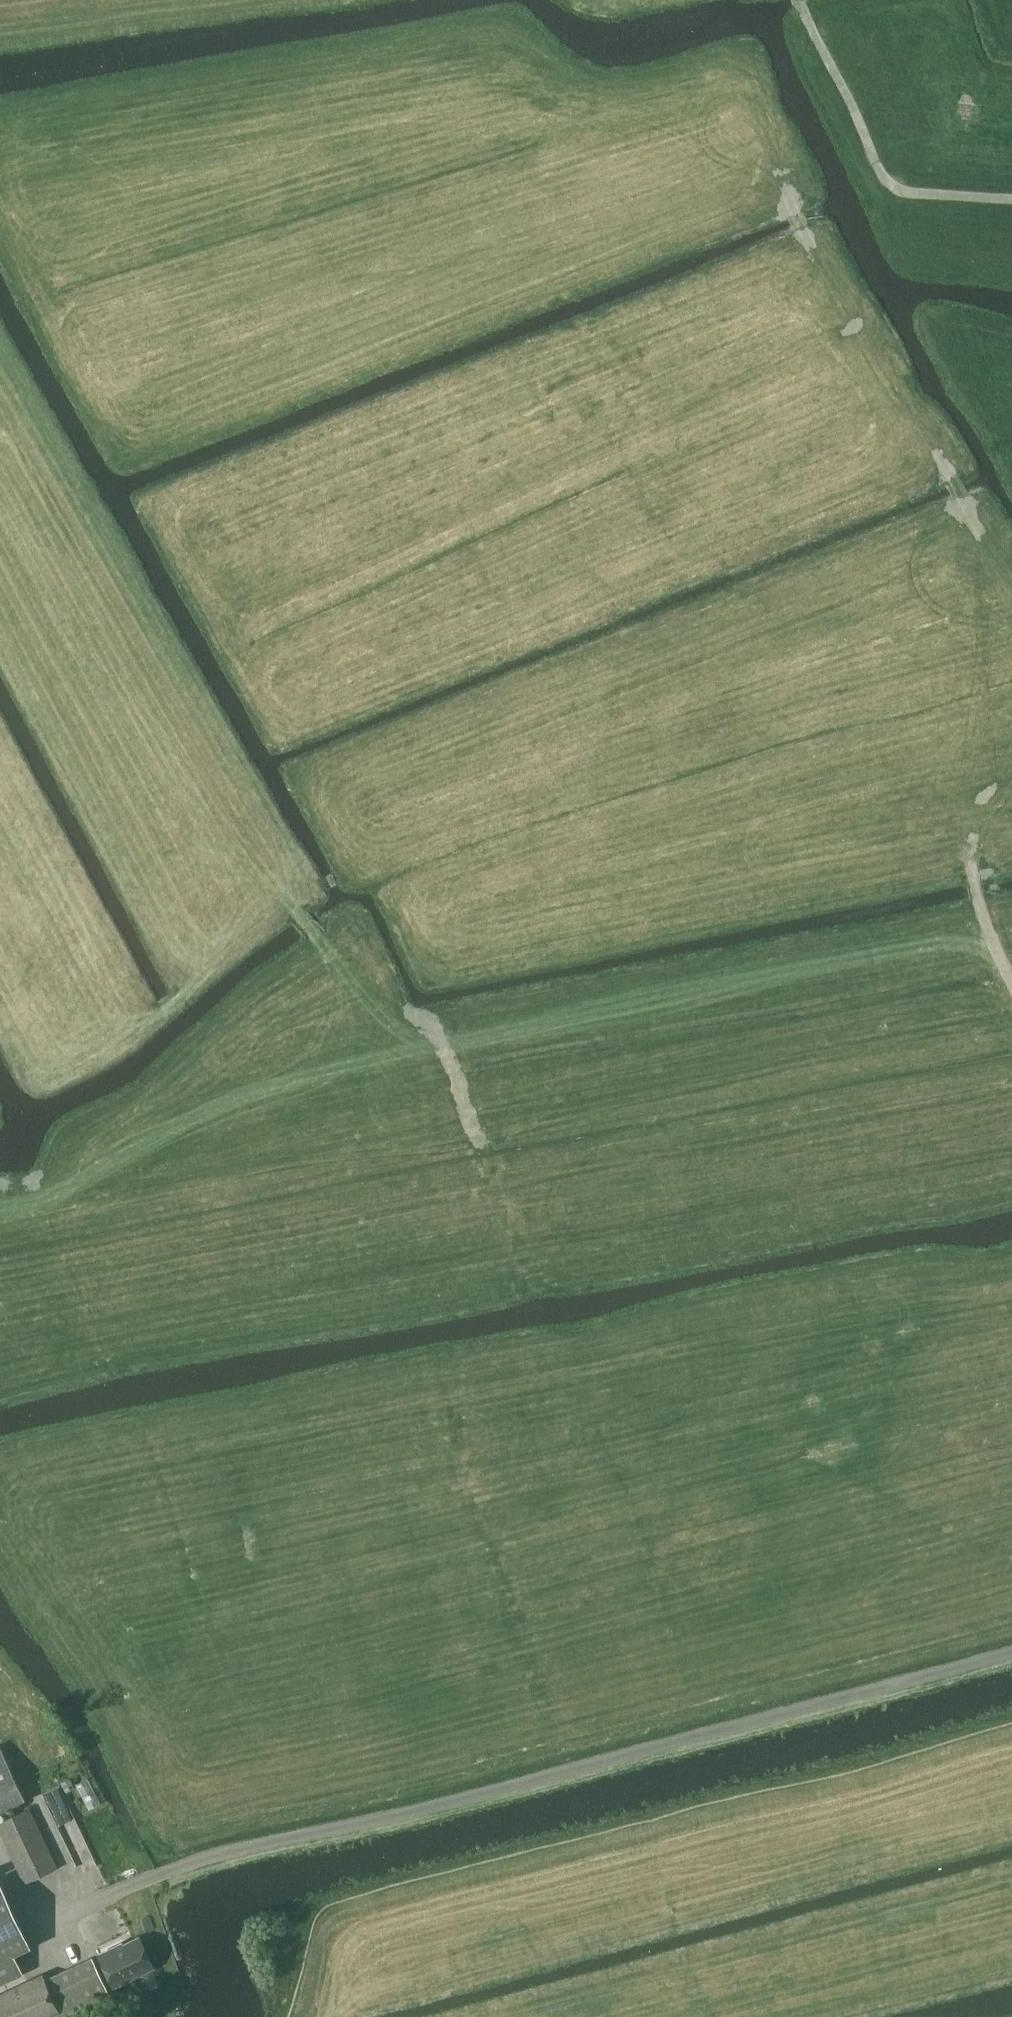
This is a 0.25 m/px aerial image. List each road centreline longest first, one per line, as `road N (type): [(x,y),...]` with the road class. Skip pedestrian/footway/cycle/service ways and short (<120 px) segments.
road 1 (track): [(805,0),(900,195),(1011,201)]
road 2 (track): [(966,846),(1011,976)]

